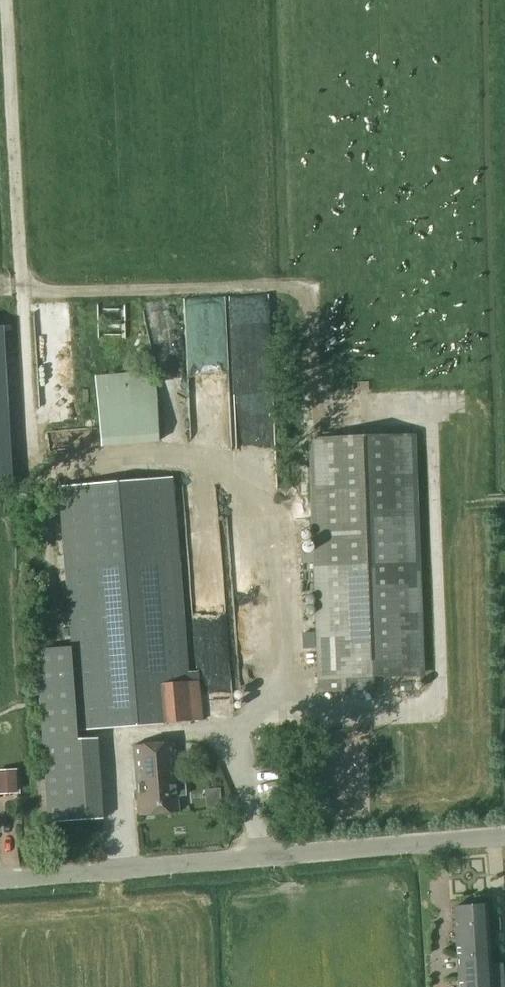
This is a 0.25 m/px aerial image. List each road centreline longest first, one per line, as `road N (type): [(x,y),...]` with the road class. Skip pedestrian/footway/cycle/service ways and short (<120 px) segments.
road 1 (unclassified): [(0,880),(504,838)]
road 2 (track): [(40,484),(21,322),(3,0)]

